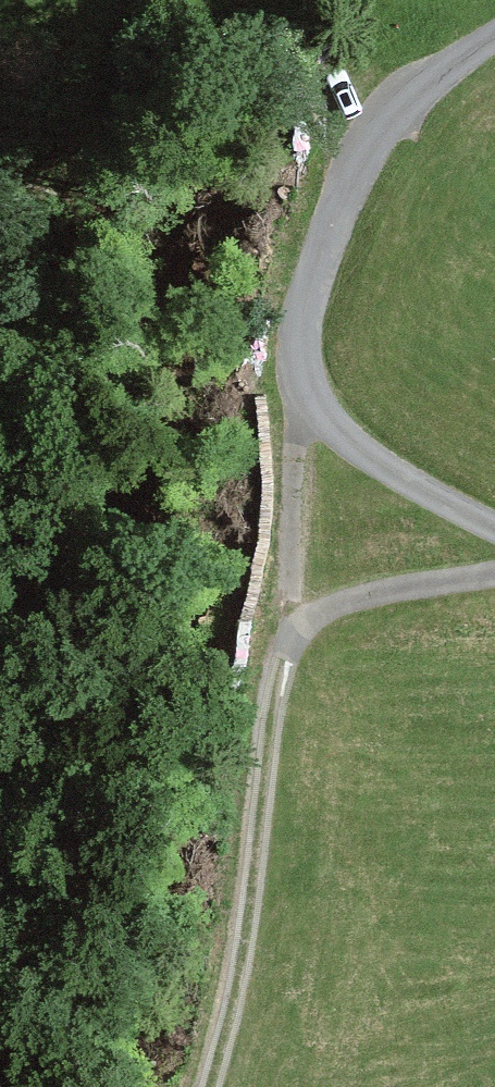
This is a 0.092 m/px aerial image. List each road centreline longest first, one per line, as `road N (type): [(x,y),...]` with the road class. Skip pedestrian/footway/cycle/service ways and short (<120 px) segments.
road 1 (track): [(494,529),(450,506),(327,419),(303,386),(299,343),(343,197),(370,139),(407,94),(494,39)]
road 2 (track): [(212,1086),(235,1013),(286,632)]
road 3 (track): [(303,386),(286,632)]
road 4 (track): [(286,632),(349,602),(494,574)]

